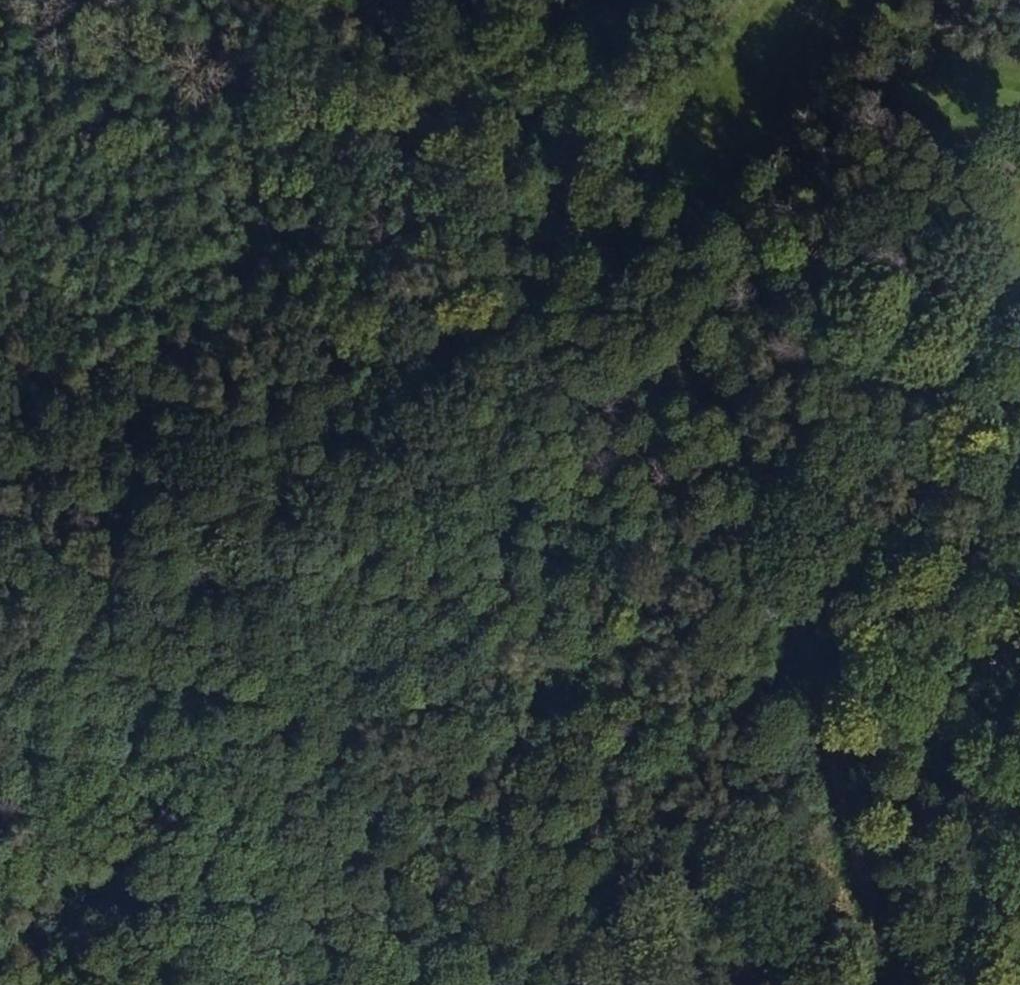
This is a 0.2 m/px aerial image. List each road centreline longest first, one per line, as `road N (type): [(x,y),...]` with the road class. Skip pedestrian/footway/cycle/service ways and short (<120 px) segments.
road 1 (track): [(813,642),(527,984)]

